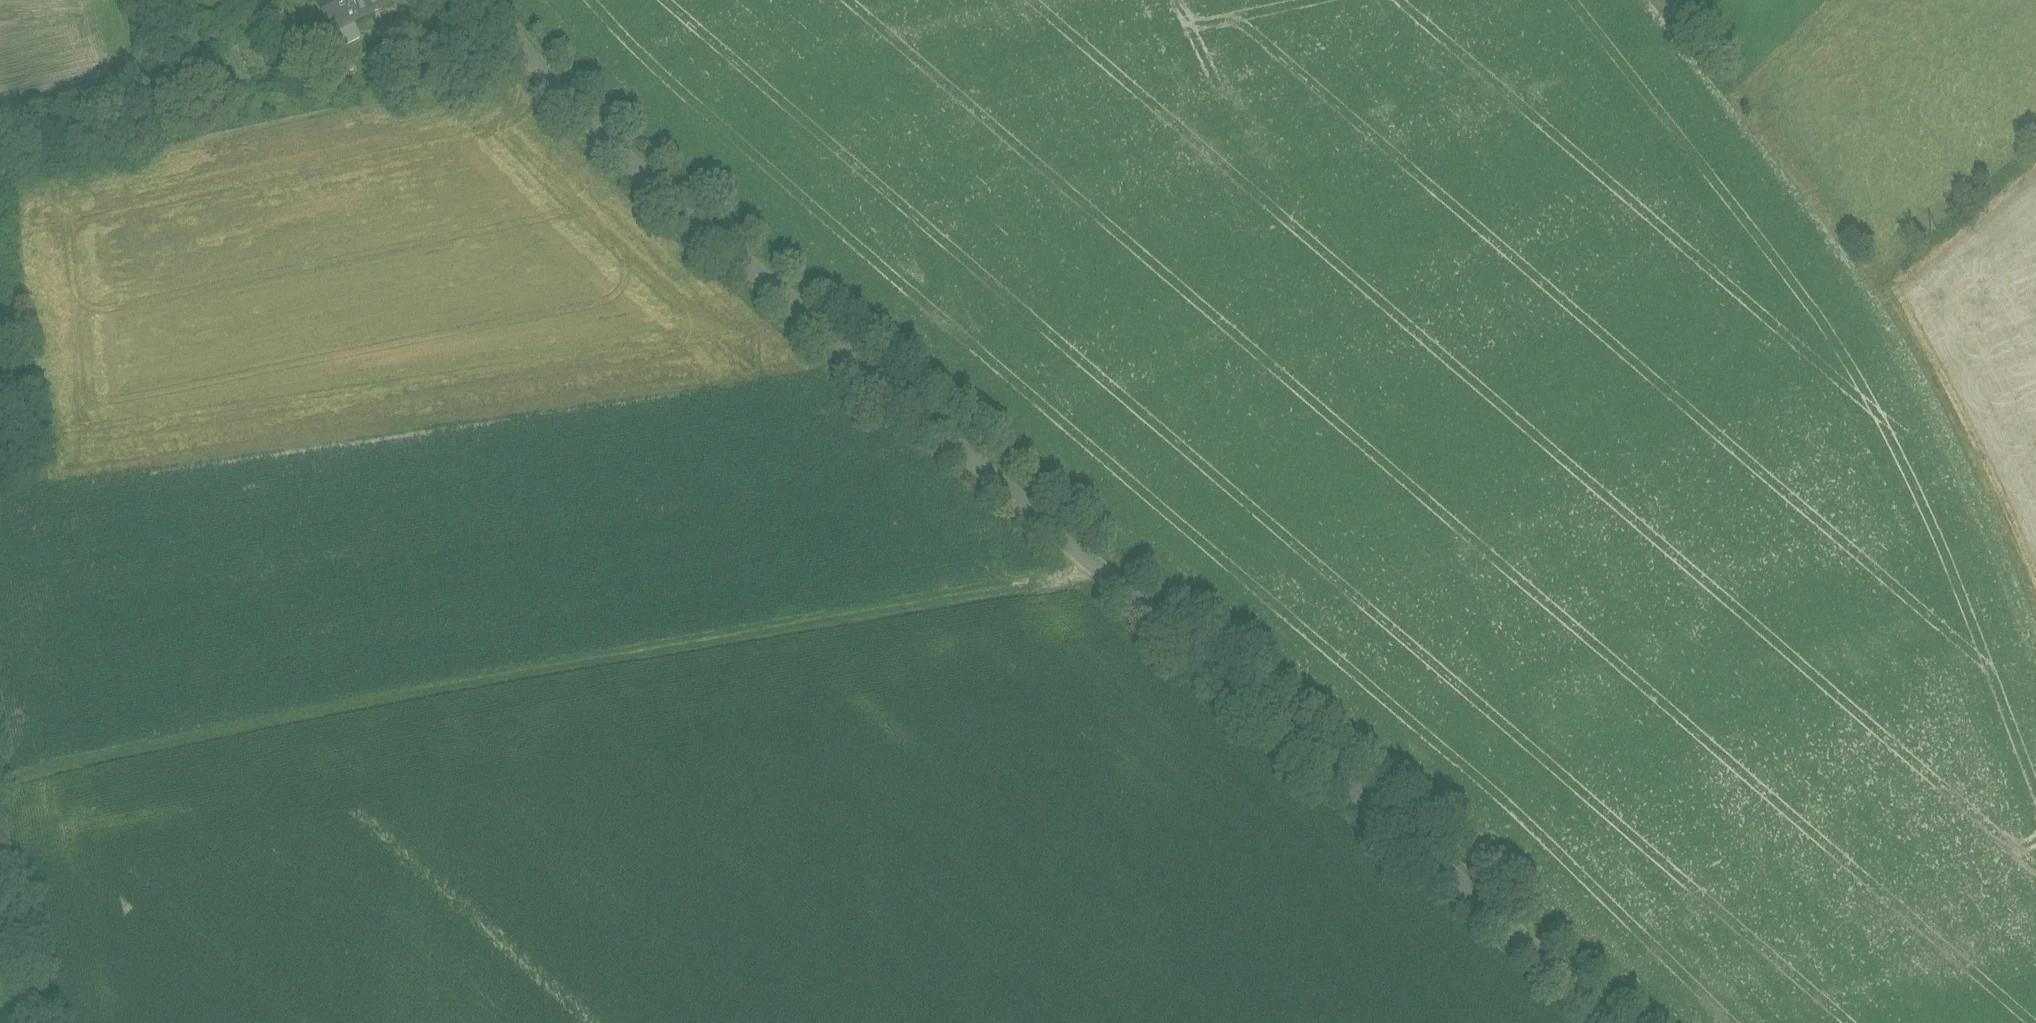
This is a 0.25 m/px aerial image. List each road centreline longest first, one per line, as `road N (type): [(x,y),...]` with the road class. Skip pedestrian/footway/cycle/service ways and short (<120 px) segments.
road 1 (unclassified): [(482,0),(582,109),(1621,1022)]

